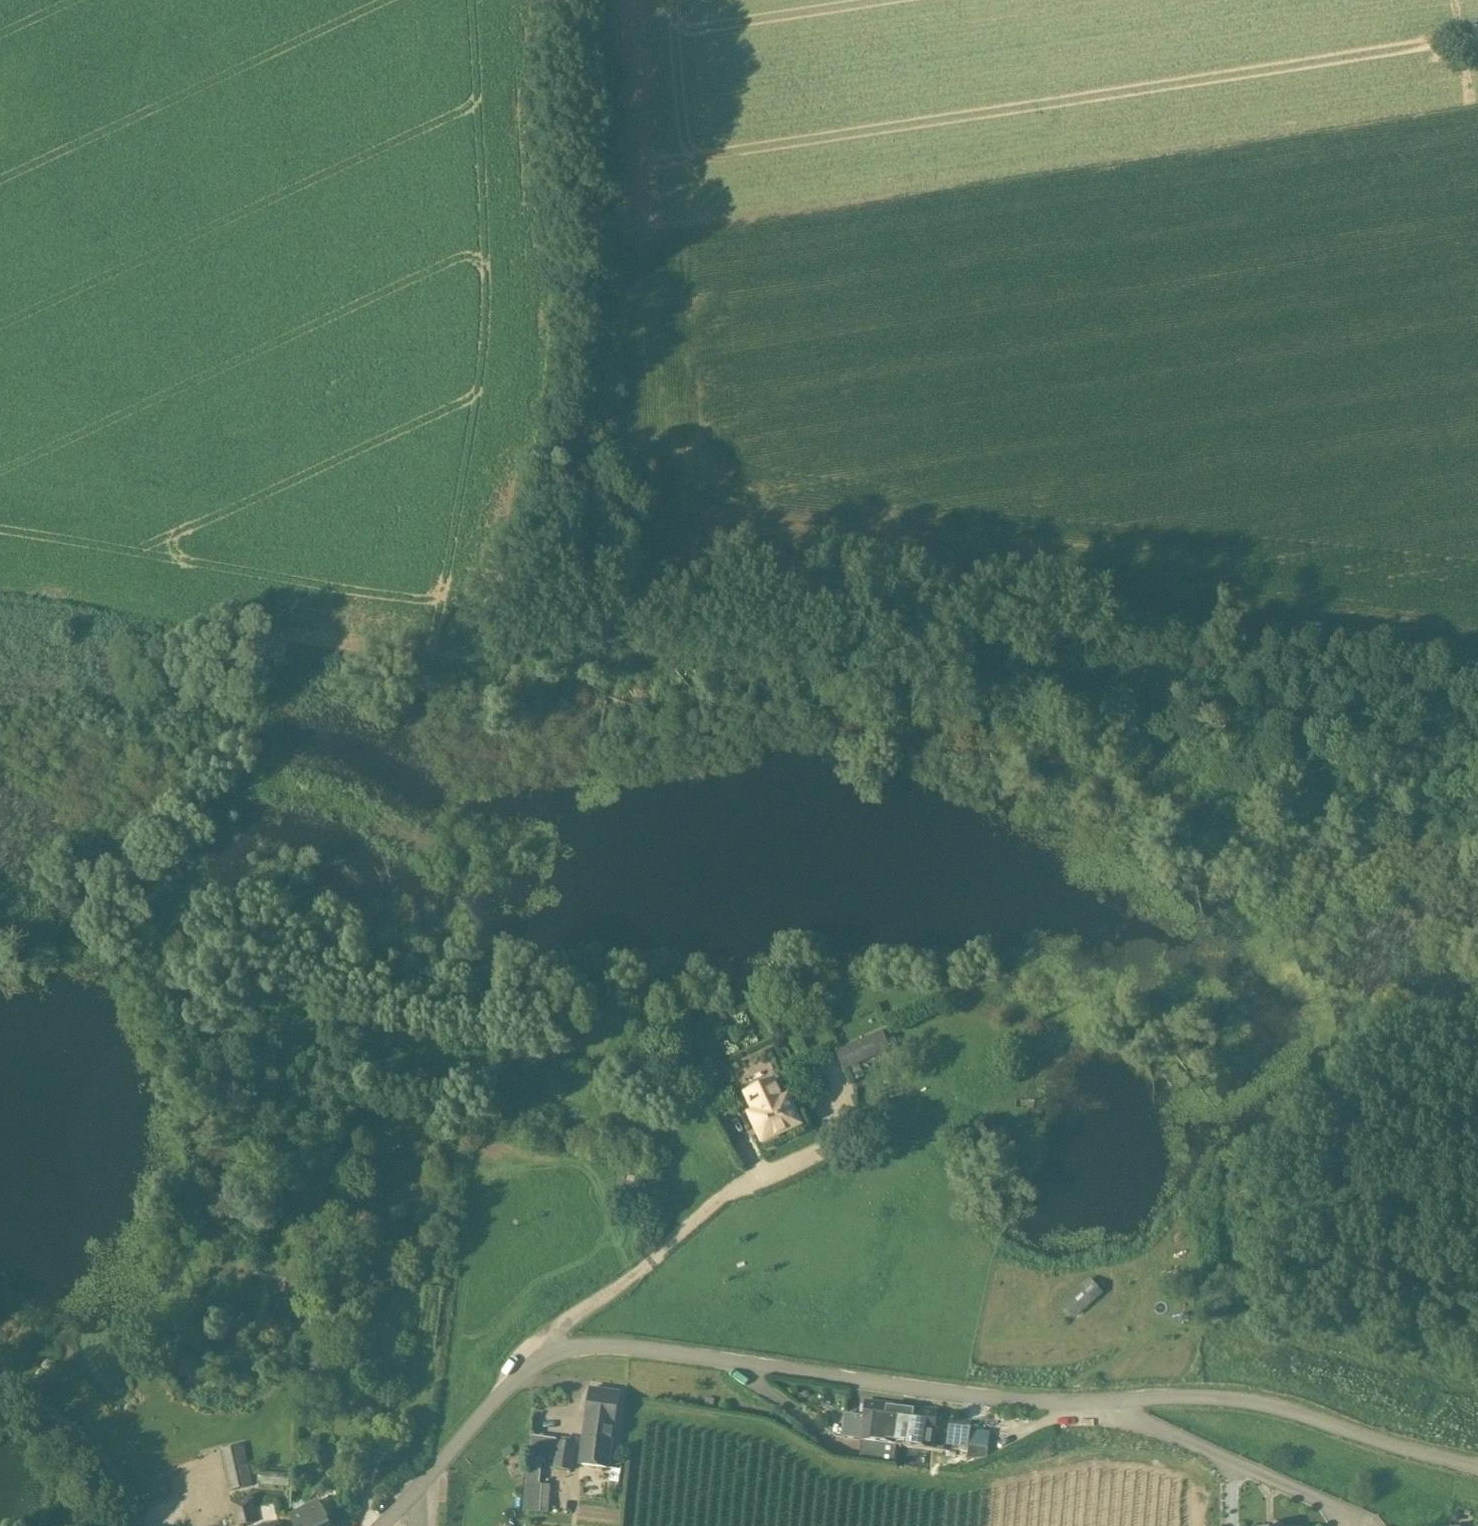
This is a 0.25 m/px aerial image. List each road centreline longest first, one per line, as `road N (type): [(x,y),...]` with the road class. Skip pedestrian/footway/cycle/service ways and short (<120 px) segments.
road 1 (unclassified): [(378,1525),(539,1359),(593,1347),(1050,1403),(1214,1397),(1287,1410),(1477,1467)]

